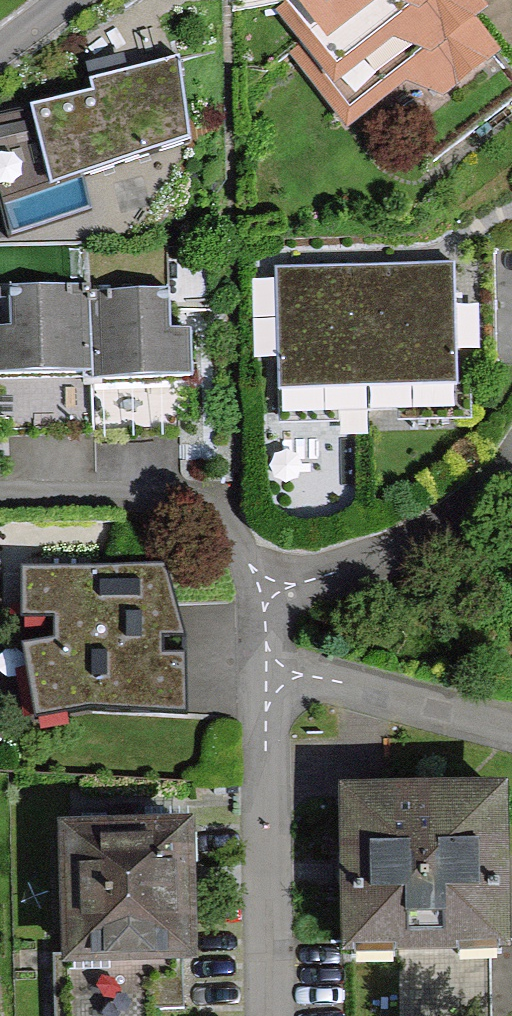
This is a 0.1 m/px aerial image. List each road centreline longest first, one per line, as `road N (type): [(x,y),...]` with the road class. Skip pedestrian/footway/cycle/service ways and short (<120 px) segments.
road 1 (residential): [(271,1015),(265,676)]
road 2 (residential): [(263,574),(234,525),(193,498),(0,490)]
road 3 (residential): [(263,574),(392,551),(511,480)]
road 4 (residential): [(511,727),(350,686),(265,676)]

